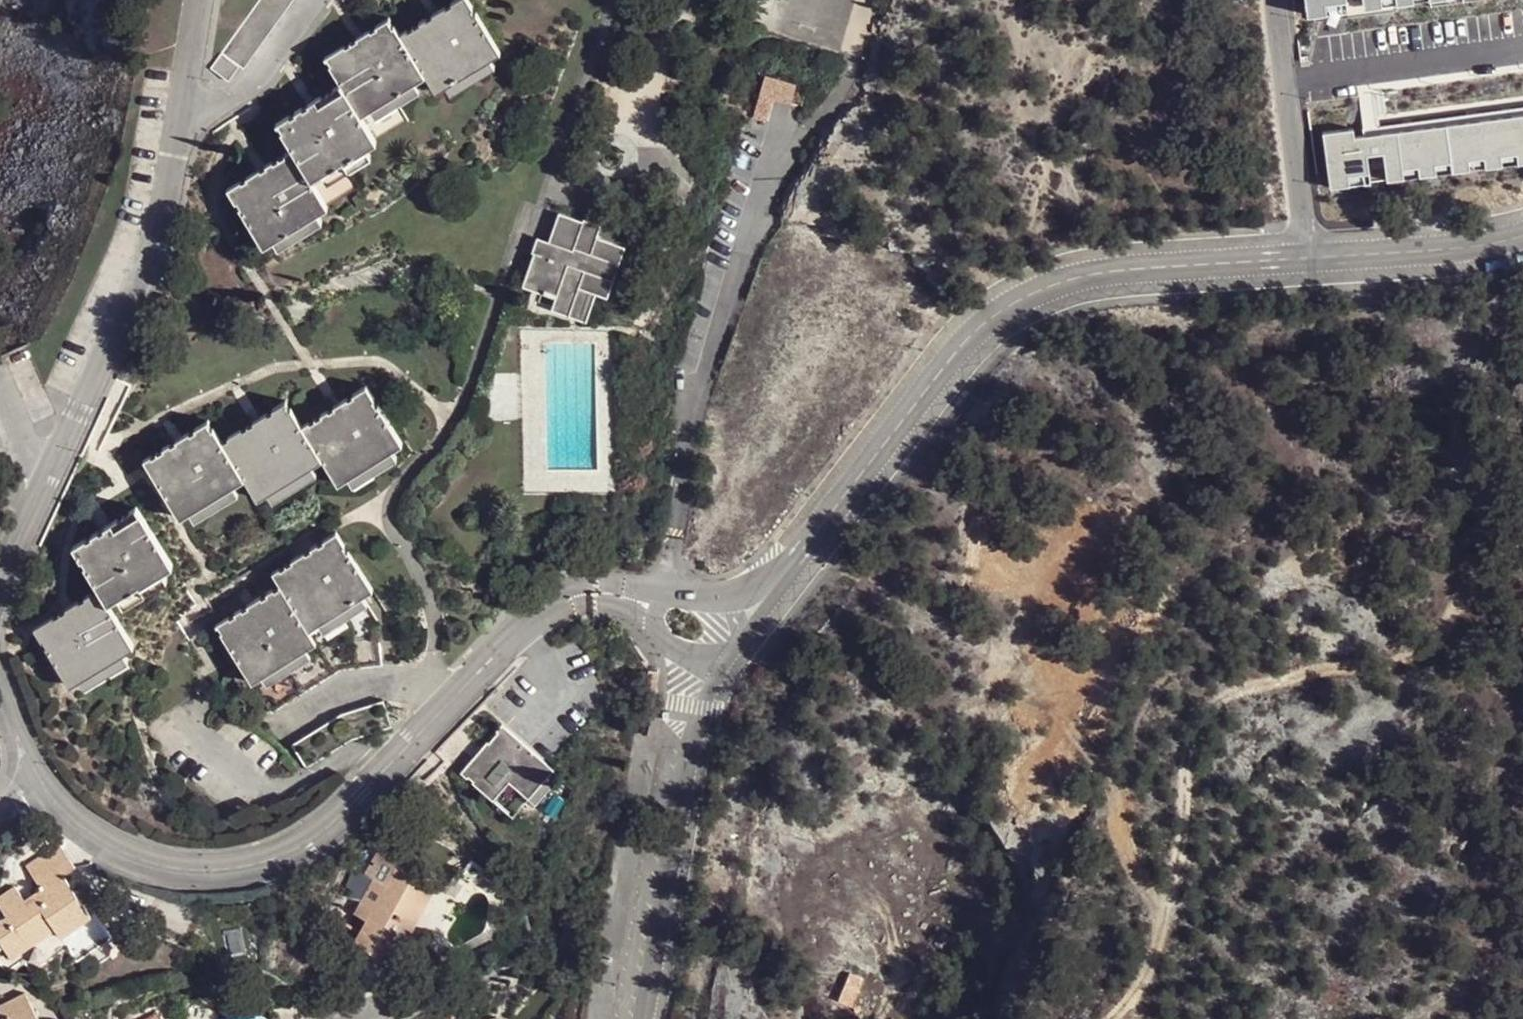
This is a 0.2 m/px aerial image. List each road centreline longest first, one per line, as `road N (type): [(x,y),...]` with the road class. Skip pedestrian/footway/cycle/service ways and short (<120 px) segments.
road 1 (track): [(1522,552),(1492,565),(1436,640),(1401,659),(1268,682),(1224,699),(1195,733),(1165,914),(1134,1002),(1118,1018)]
road 2 (residential): [(775,585),(970,337),(1009,306),(1105,273),(1305,258)]
road 3 (residential): [(525,626),(320,825),(263,858),(212,865),(138,859),(96,838),(36,777)]
road 4 (track): [(798,556),(923,605),(1024,670),(1083,740),(1134,871),(1165,914)]
road 5 (residential): [(0,574),(146,262),(165,208),(181,102)]
road 6 (residential): [(643,1018),(689,743),(730,660)]
road 7 (residential): [(1305,258),(1275,0)]
road 8 (residential): [(1305,258),(1522,237)]
road 9 (residential): [(315,0),(250,86),(202,106),(181,102)]
road 10 (residential): [(667,595),(597,581),(573,585),(525,626)]
road 11 (residential): [(525,626),(595,605),(644,620),(661,641)]

